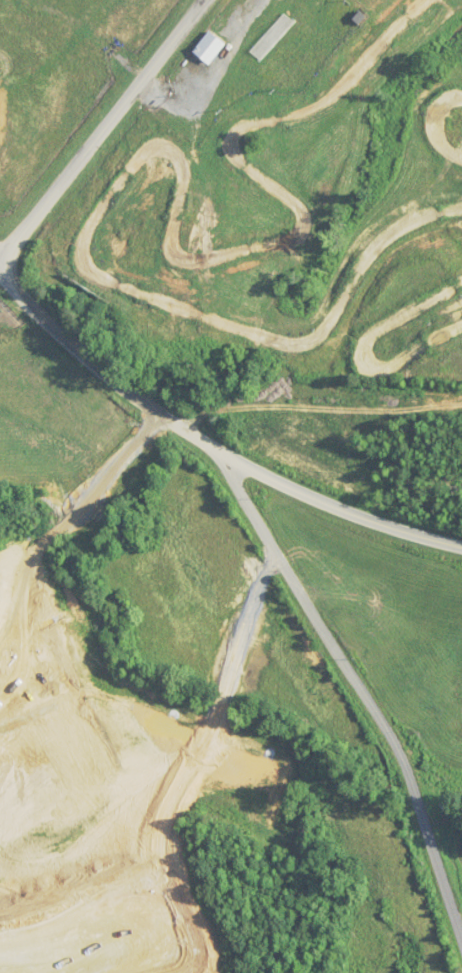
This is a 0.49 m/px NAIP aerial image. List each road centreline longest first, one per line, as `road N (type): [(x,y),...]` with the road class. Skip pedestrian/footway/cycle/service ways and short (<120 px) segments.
road 1 (tertiary): [(461,549),(256,473),(76,342),(0,262)]
road 2 (residential): [(461,910),(407,743),(220,446)]
road 3 (tertiary): [(3,265),(210,0)]

